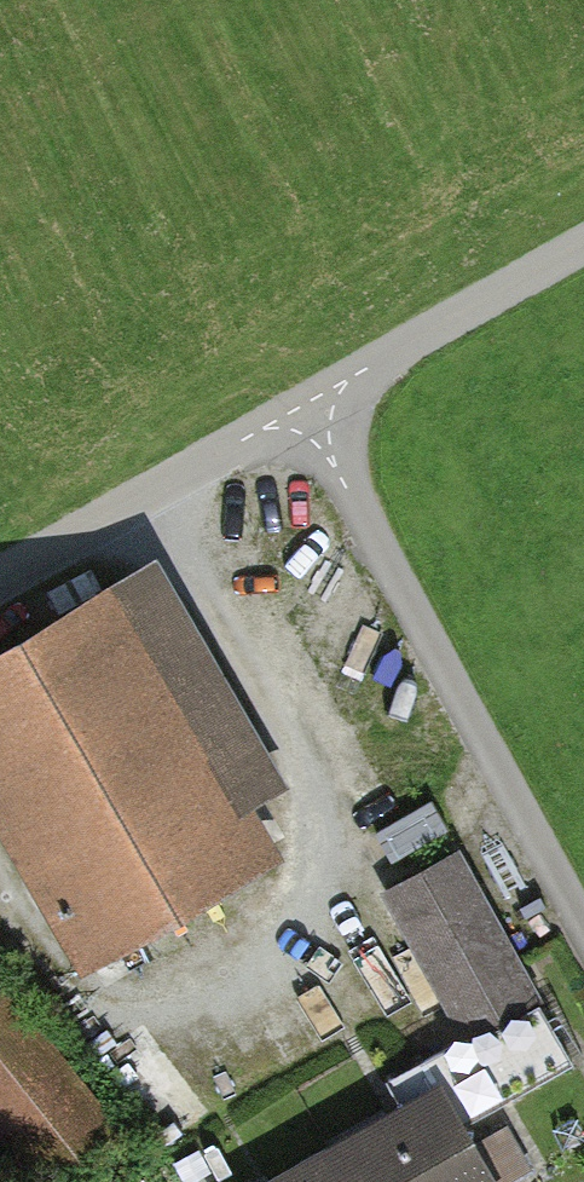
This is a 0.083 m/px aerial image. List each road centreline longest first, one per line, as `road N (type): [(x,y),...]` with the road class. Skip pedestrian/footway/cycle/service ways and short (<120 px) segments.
road 1 (residential): [(583,922),(305,406)]
road 2 (unclassified): [(0,579),(305,406)]
road 3 (unclassified): [(305,406),(583,246)]

